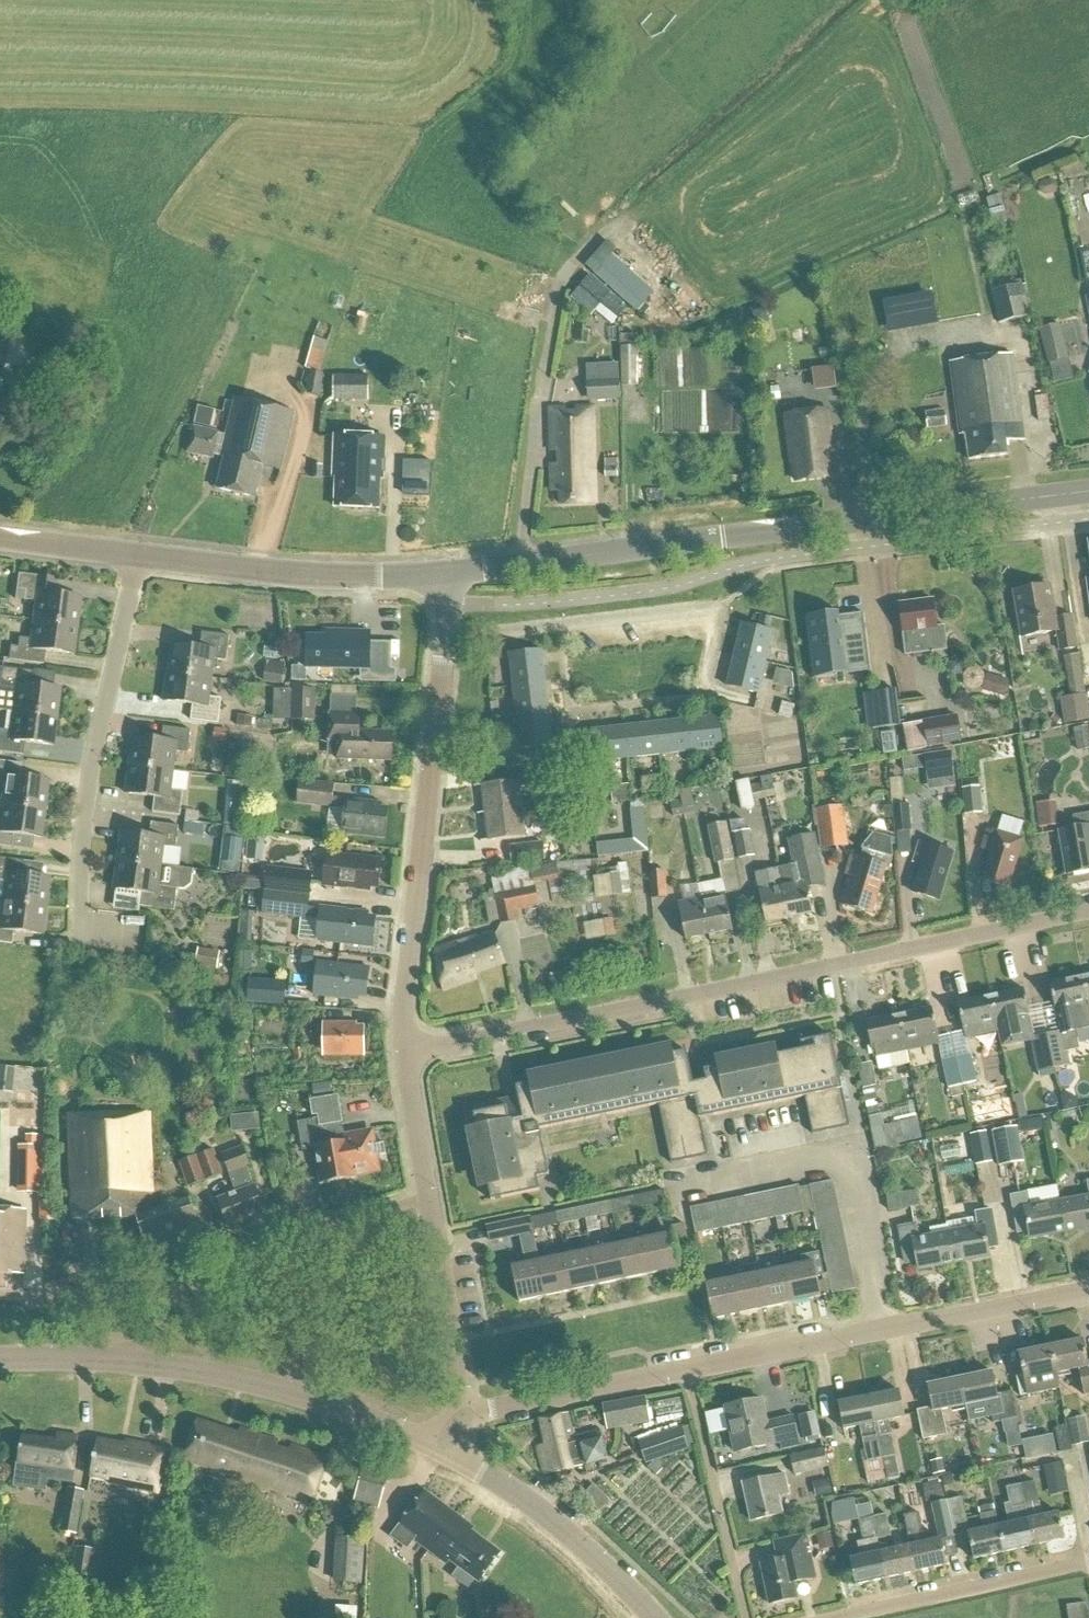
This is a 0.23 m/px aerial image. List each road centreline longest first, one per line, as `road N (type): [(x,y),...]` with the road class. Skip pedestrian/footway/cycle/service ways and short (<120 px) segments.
road 1 (residential): [(402,1056),(1088,912)]
road 2 (tertiary): [(441,575),(1088,492)]
road 3 (residential): [(459,1416),(1088,1289)]
road 4 (unclassified): [(402,1056),(402,954),(444,672),(441,575)]
road 5 (residential): [(86,925),(91,816),(135,557)]
road 6 (unclassified): [(115,1361),(309,1397),(443,1451)]
road 7 (residential): [(129,1308),(428,1200)]
road 8 (tertiary): [(441,575),(331,578),(135,557)]
road 9 (unclassified): [(443,1451),(531,1506),(650,1617)]
road 10 (unclassified): [(459,1416),(428,1200)]
road 11 (unclassified): [(428,1200),(402,1056)]
road 12 (residential): [(129,1308),(101,1287),(0,1294)]
road 13 (tertiary): [(135,557),(0,541)]

